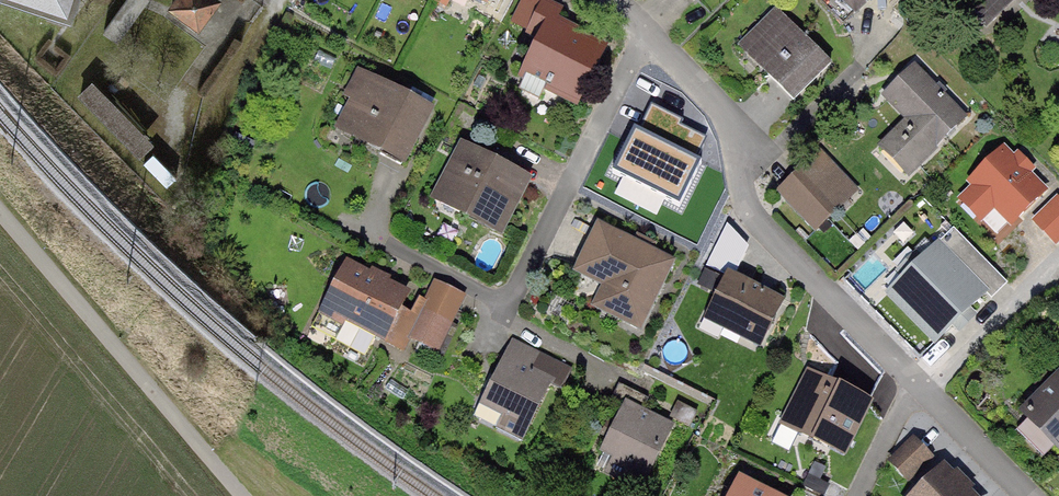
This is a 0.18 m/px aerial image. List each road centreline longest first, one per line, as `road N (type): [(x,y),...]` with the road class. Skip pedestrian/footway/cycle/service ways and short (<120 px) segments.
road 1 (residential): [(647,32),(718,106),(759,224),(1029,495)]
road 2 (track): [(0,212),(242,495)]
road 3 (residential): [(647,32),(509,304)]

